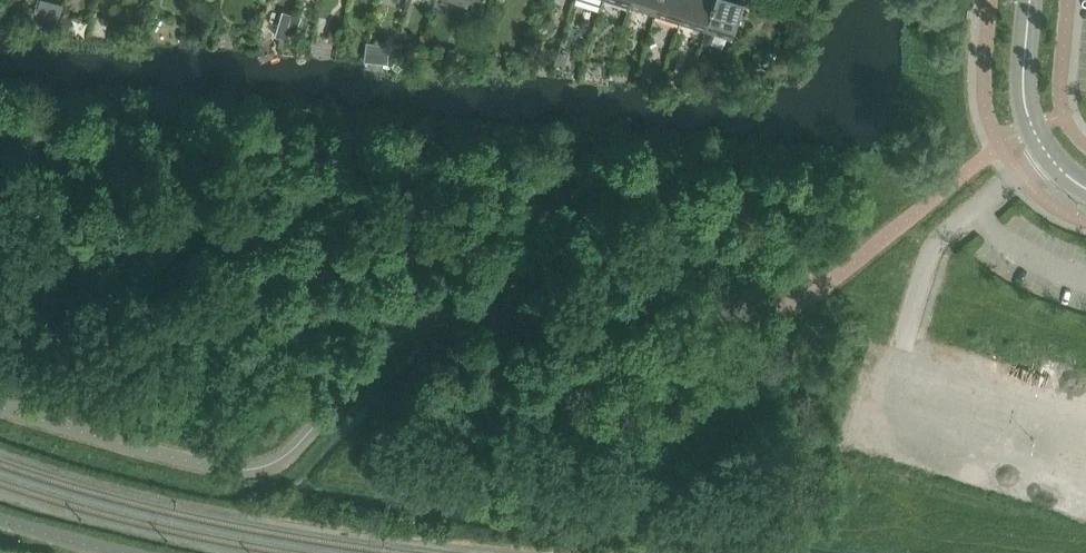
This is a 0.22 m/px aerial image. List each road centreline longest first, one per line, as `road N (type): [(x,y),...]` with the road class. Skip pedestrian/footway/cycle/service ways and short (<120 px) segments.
road 1 (tertiary): [(1085,185),(1048,155),(1031,128),(1021,68),(1029,0)]

